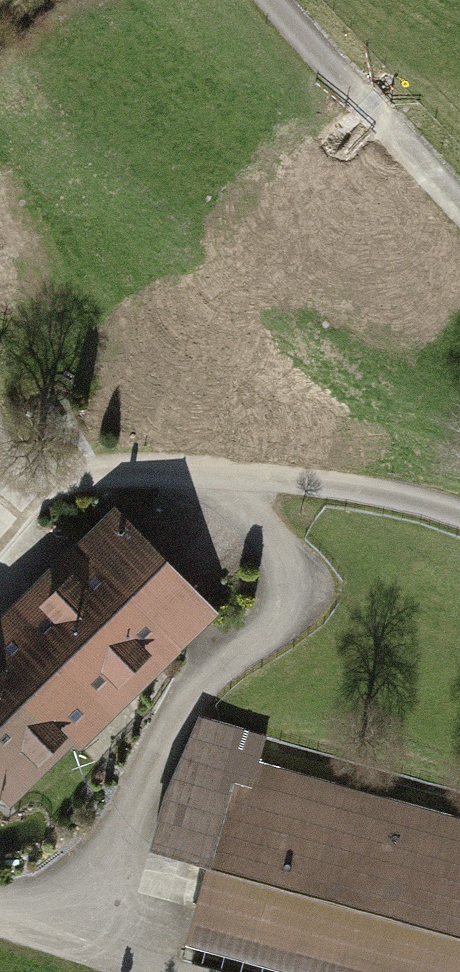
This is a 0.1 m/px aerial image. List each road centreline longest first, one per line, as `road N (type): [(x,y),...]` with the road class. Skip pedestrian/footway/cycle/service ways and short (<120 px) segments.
road 1 (unclassified): [(16,511),(56,483),(123,473),(321,485),(459,513)]
road 2 (unclassified): [(459,209),(271,0)]

